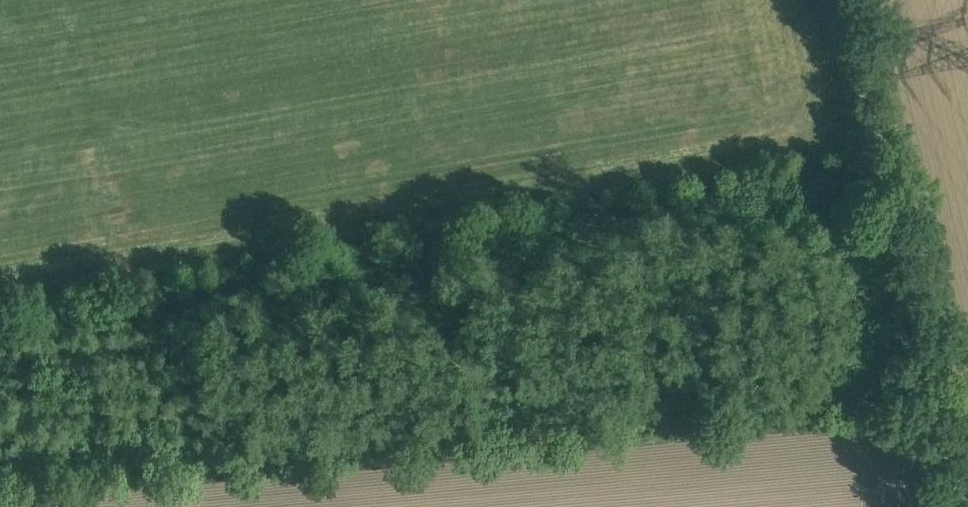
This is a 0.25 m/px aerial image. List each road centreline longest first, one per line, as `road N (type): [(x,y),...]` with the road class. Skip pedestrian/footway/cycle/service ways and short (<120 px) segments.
road 1 (track): [(967,472),(857,0)]

